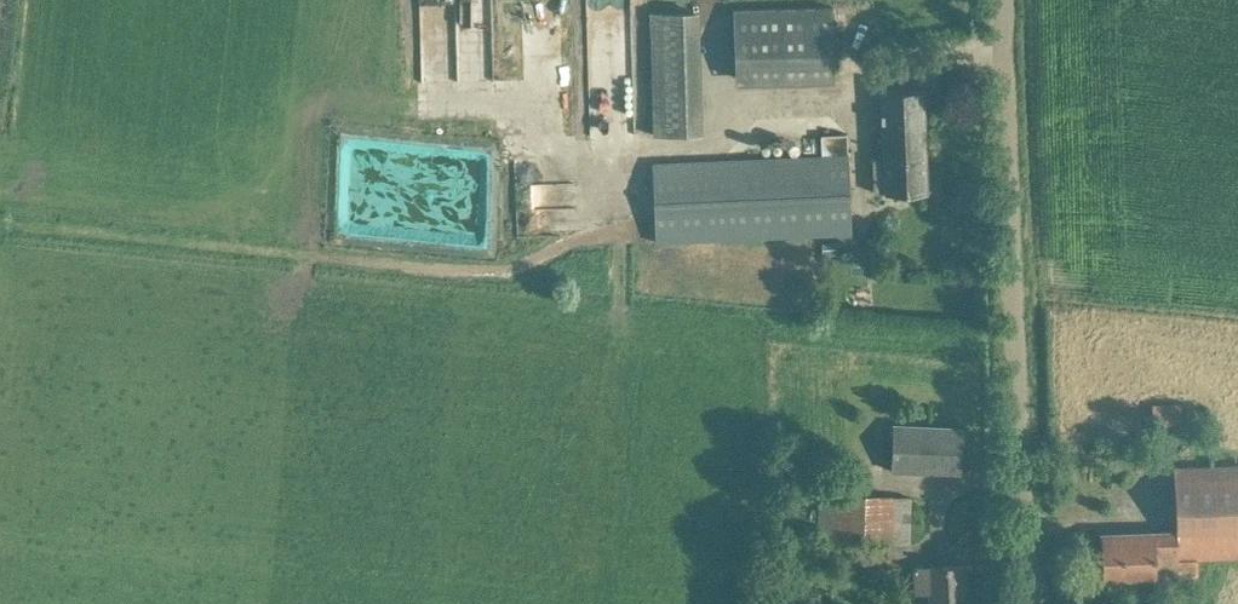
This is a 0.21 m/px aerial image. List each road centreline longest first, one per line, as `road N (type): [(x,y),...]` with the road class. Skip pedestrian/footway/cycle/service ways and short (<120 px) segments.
road 1 (unclassified): [(1026,603),(996,0)]

